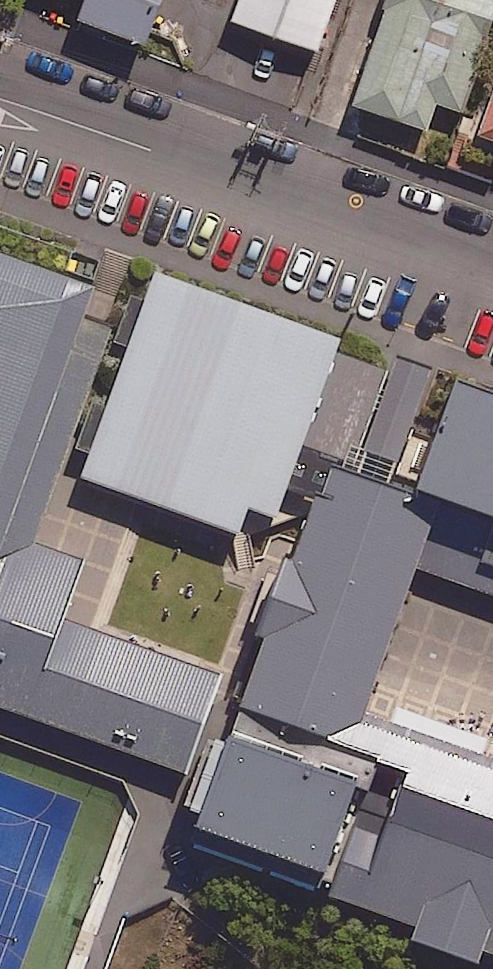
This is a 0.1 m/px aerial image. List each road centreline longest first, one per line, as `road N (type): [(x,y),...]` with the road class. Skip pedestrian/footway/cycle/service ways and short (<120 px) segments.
road 1 (residential): [(0,103),(492,270)]

